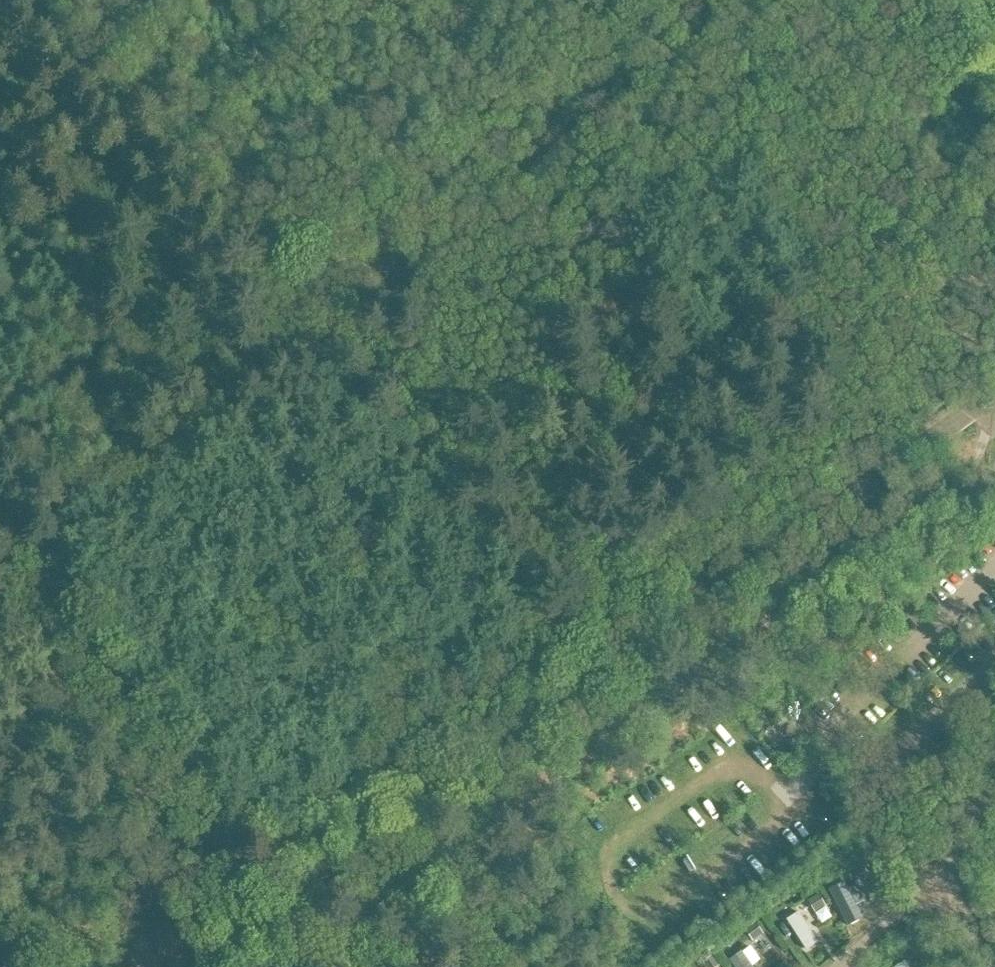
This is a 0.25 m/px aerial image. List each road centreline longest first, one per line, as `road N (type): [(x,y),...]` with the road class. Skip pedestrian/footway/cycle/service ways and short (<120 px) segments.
road 1 (tertiary): [(201,966),(994,391)]

